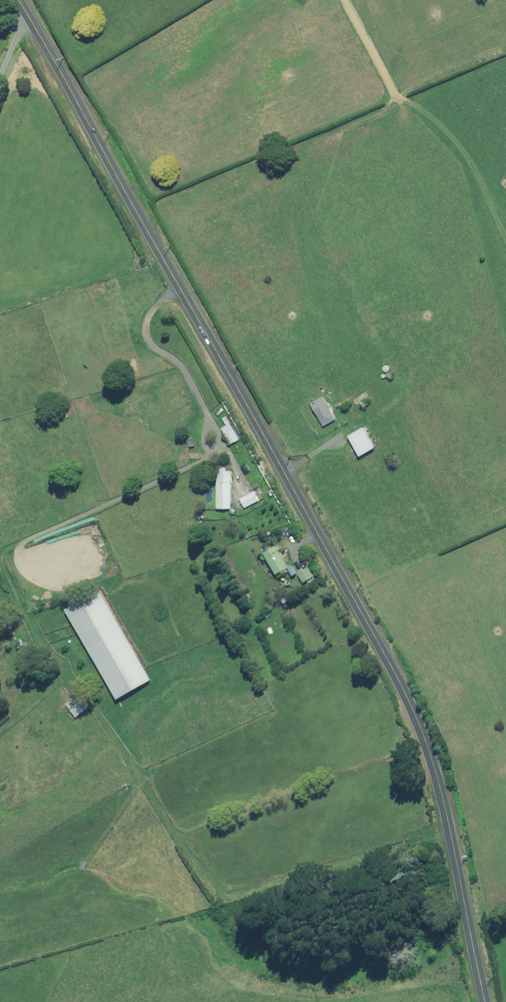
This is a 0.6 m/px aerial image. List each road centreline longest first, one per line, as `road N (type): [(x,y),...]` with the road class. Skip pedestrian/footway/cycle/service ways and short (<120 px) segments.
road 1 (tertiary): [(486,1001),(421,725),(19,0)]
road 2 (track): [(221,449),(24,543)]

